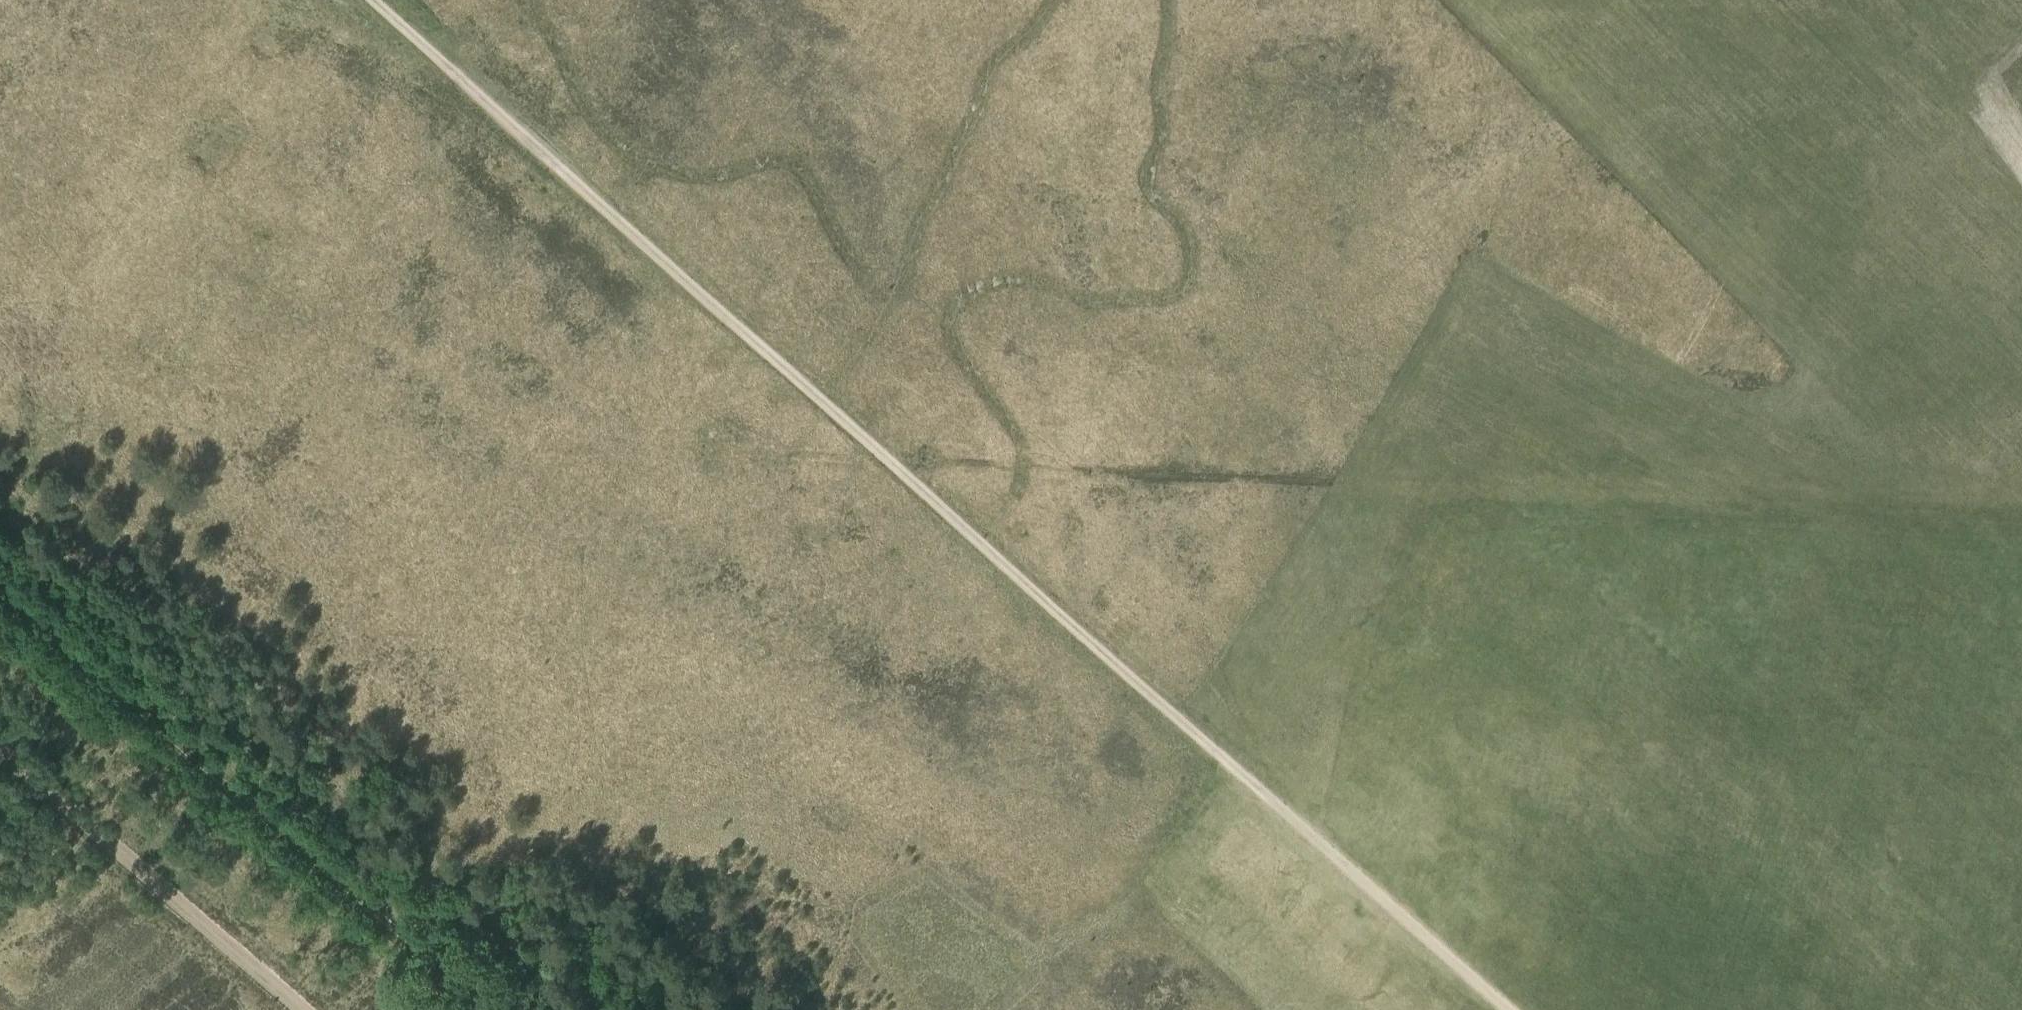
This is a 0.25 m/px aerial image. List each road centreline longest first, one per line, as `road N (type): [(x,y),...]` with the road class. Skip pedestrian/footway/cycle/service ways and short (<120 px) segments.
road 1 (track): [(0,586),(486,1009)]
road 2 (track): [(0,768),(286,1009)]

